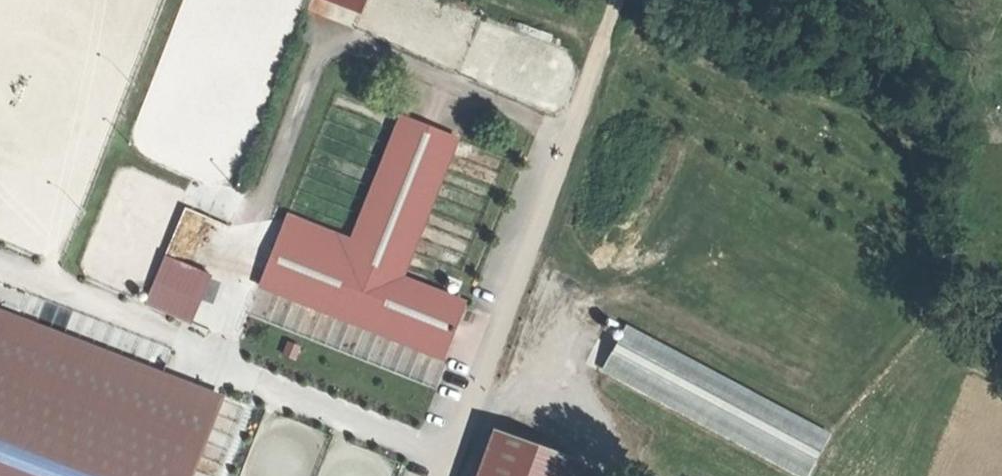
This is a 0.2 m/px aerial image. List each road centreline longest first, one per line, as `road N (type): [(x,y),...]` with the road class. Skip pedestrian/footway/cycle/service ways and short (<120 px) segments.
road 1 (track): [(447,475),(607,39)]

